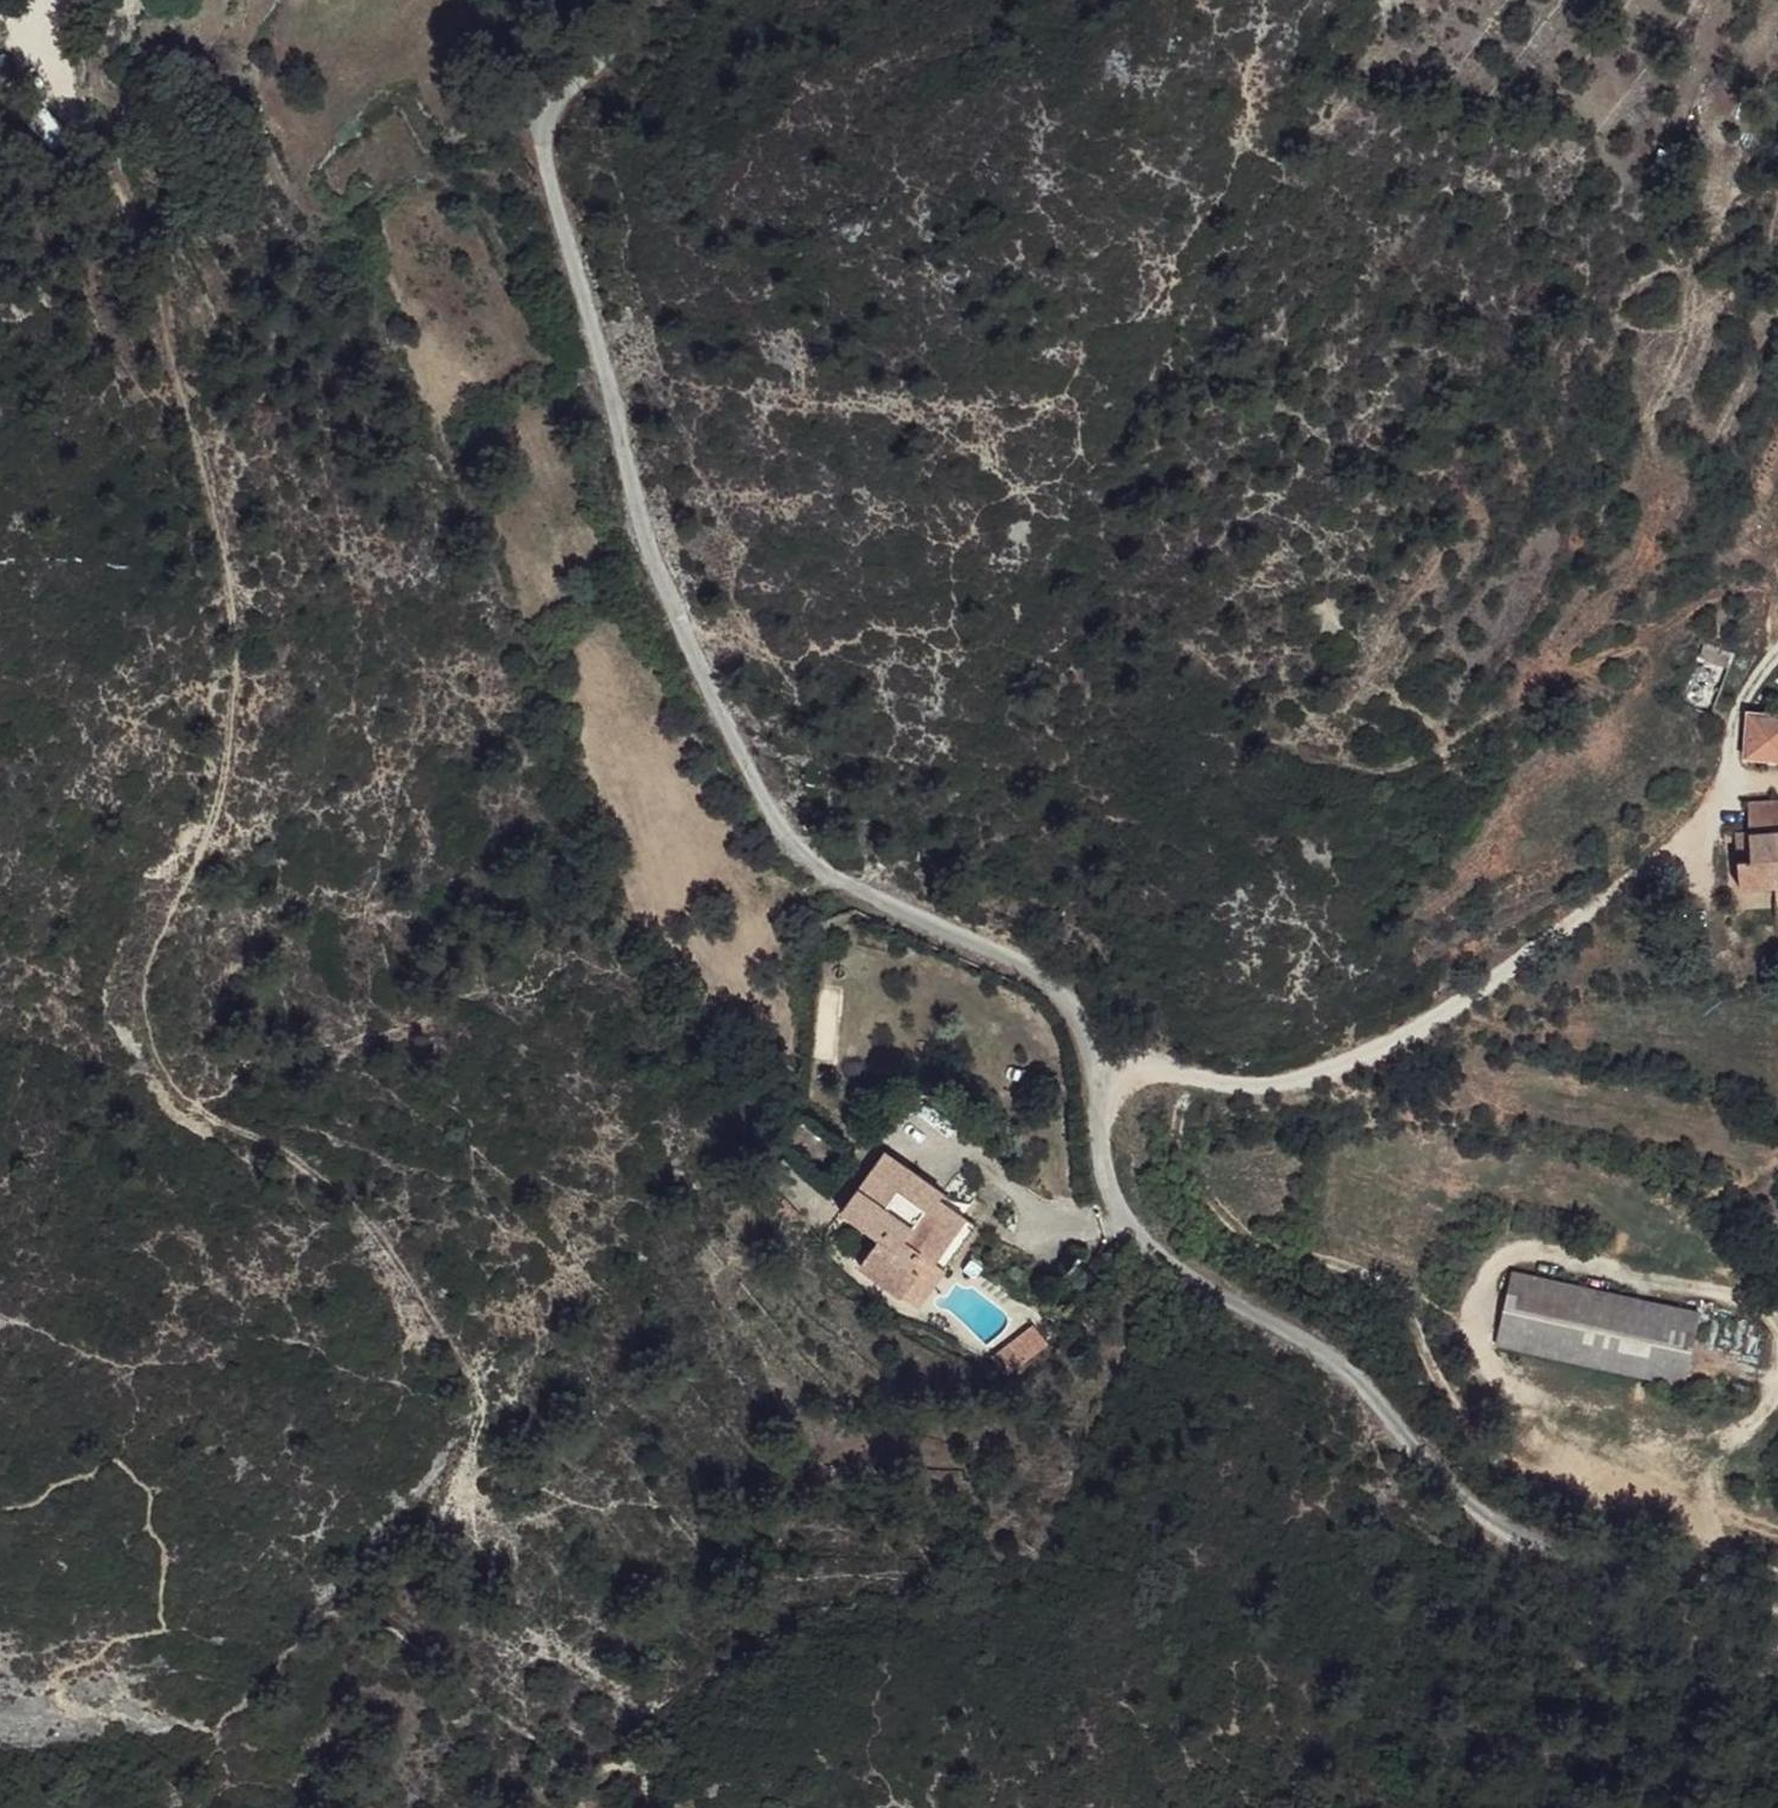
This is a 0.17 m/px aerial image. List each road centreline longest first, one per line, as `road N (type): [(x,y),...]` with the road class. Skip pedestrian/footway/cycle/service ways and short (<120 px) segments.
road 1 (residential): [(1777,1624),(1440,1535),(1303,1353),(1150,1256),(1119,1206),(1082,1016),(1062,990),(781,834),(645,539),(538,161),(558,110),(628,56),(656,0)]

